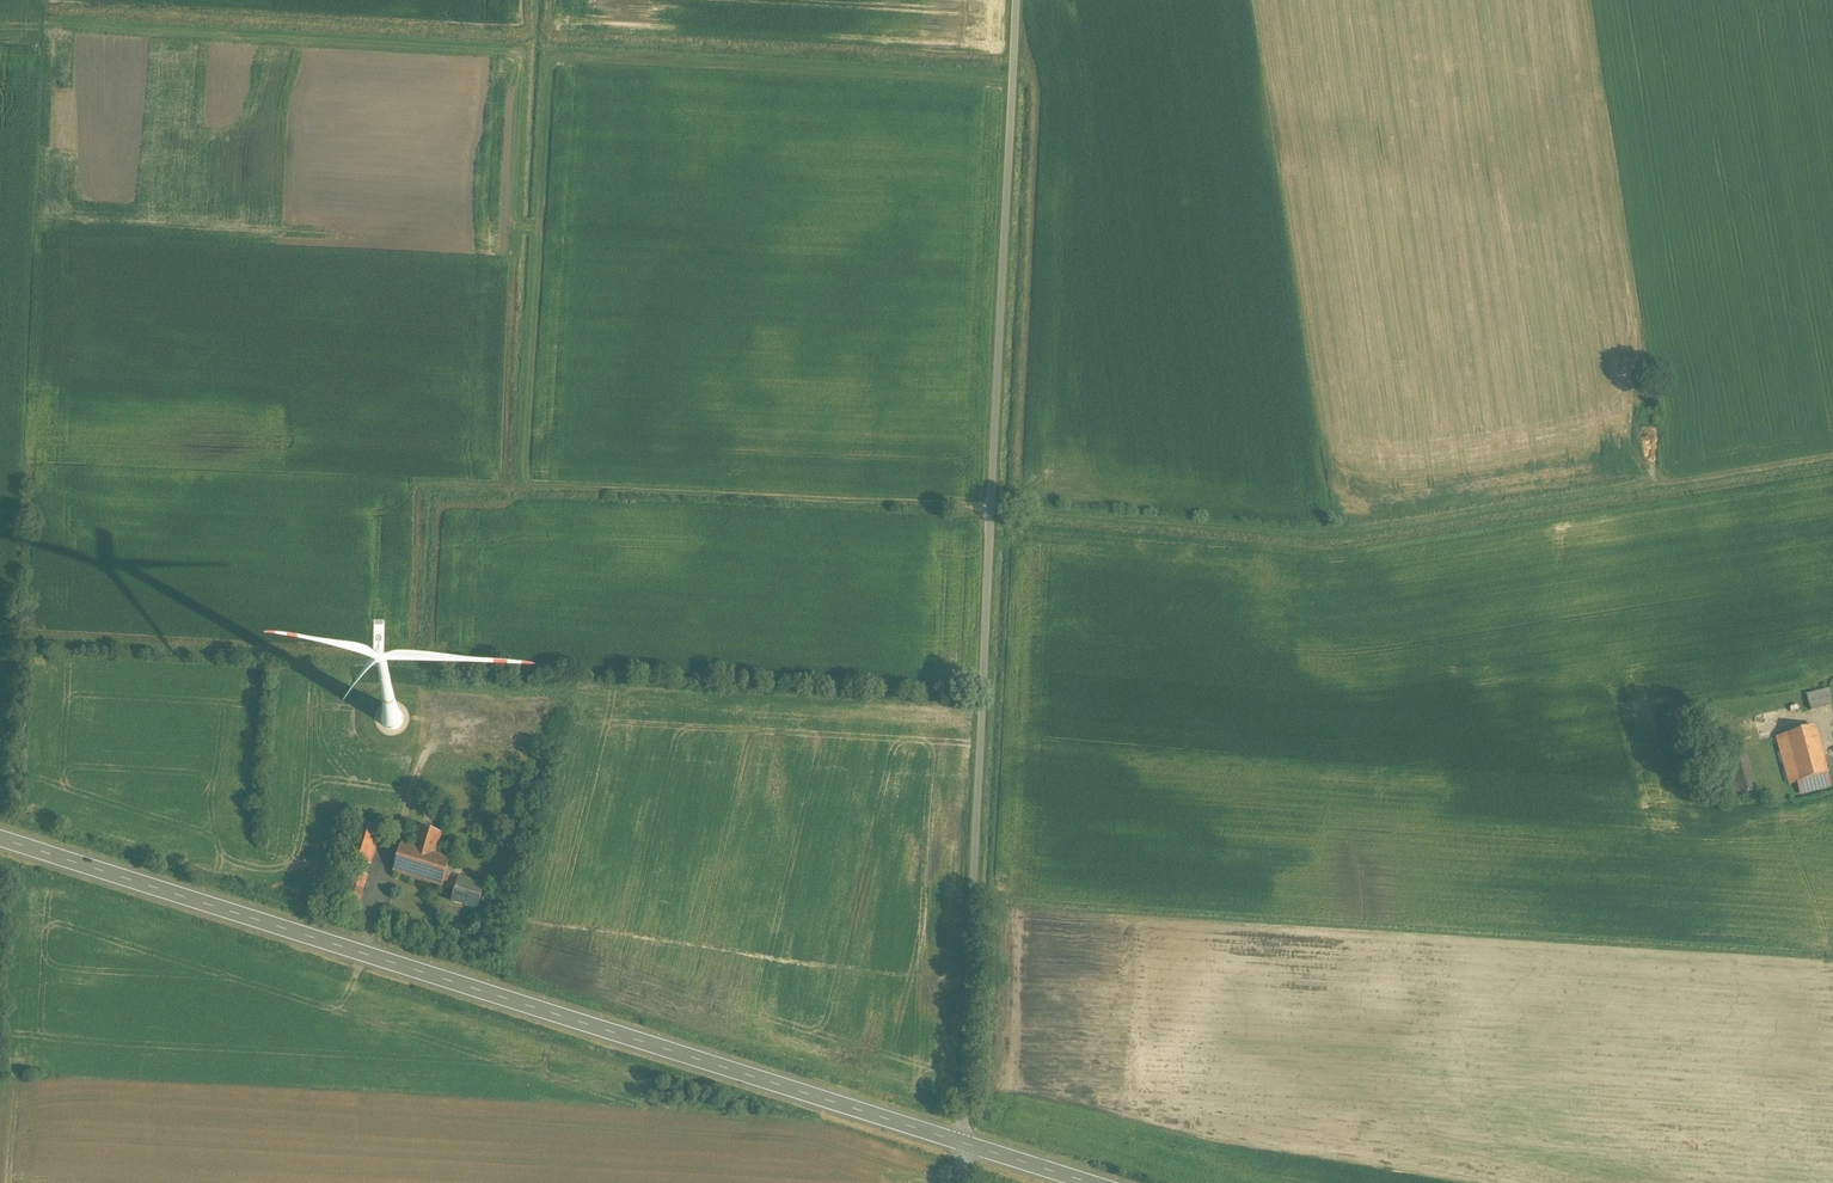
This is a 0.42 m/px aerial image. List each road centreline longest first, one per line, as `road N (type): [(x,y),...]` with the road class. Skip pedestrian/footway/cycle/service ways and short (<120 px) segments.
road 1 (unclassified): [(963,1143),(1018,0)]
road 2 (secondary): [(0,840),(963,1143)]
road 3 (track): [(993,509),(452,491)]
road 4 (track): [(363,954),(434,736)]
road 5 (secondary): [(963,1143),(1089,1182)]

